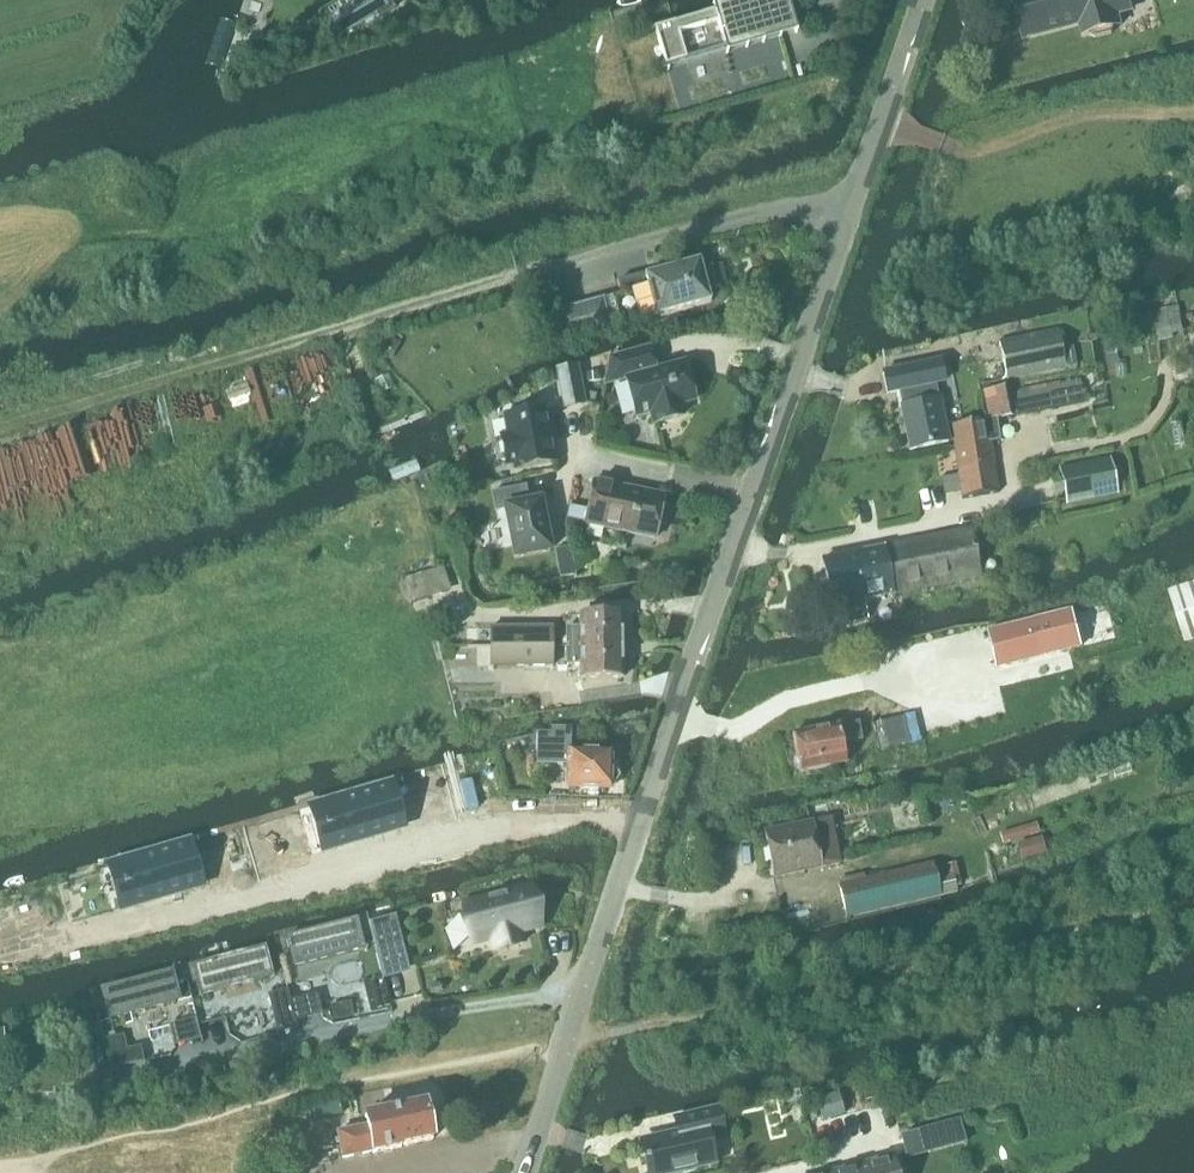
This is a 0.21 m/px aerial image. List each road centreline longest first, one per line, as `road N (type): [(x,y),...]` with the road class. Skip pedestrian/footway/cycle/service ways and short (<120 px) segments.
road 1 (tertiary): [(522,1172),(924,0)]
road 2 (track): [(1193,899),(692,1018),(379,1074),(0,1168)]
road 3 (track): [(0,429),(518,272),(755,212),(852,206)]
road 4 (track): [(880,126),(977,151),(1098,115),(1193,115)]

